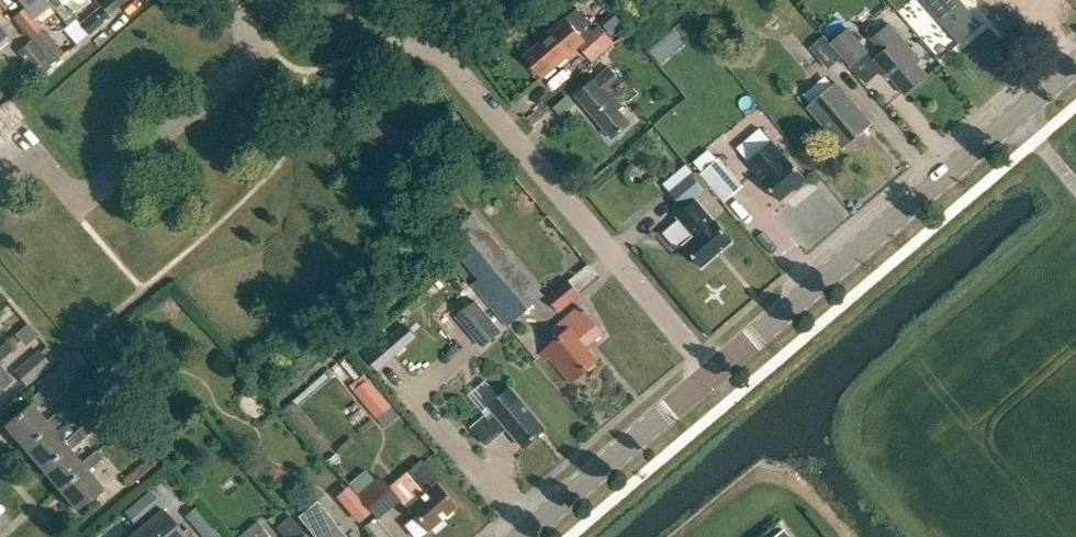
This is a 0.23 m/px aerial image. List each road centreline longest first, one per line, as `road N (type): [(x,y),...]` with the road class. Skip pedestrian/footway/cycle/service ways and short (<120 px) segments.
road 1 (tertiary): [(712,373),(1075,64)]
road 2 (residential): [(712,373),(453,66),(434,32)]
road 3 (residential): [(0,181),(33,161),(81,204),(260,49),(220,0)]
road 4 (tertiary): [(521,536),(712,373)]

